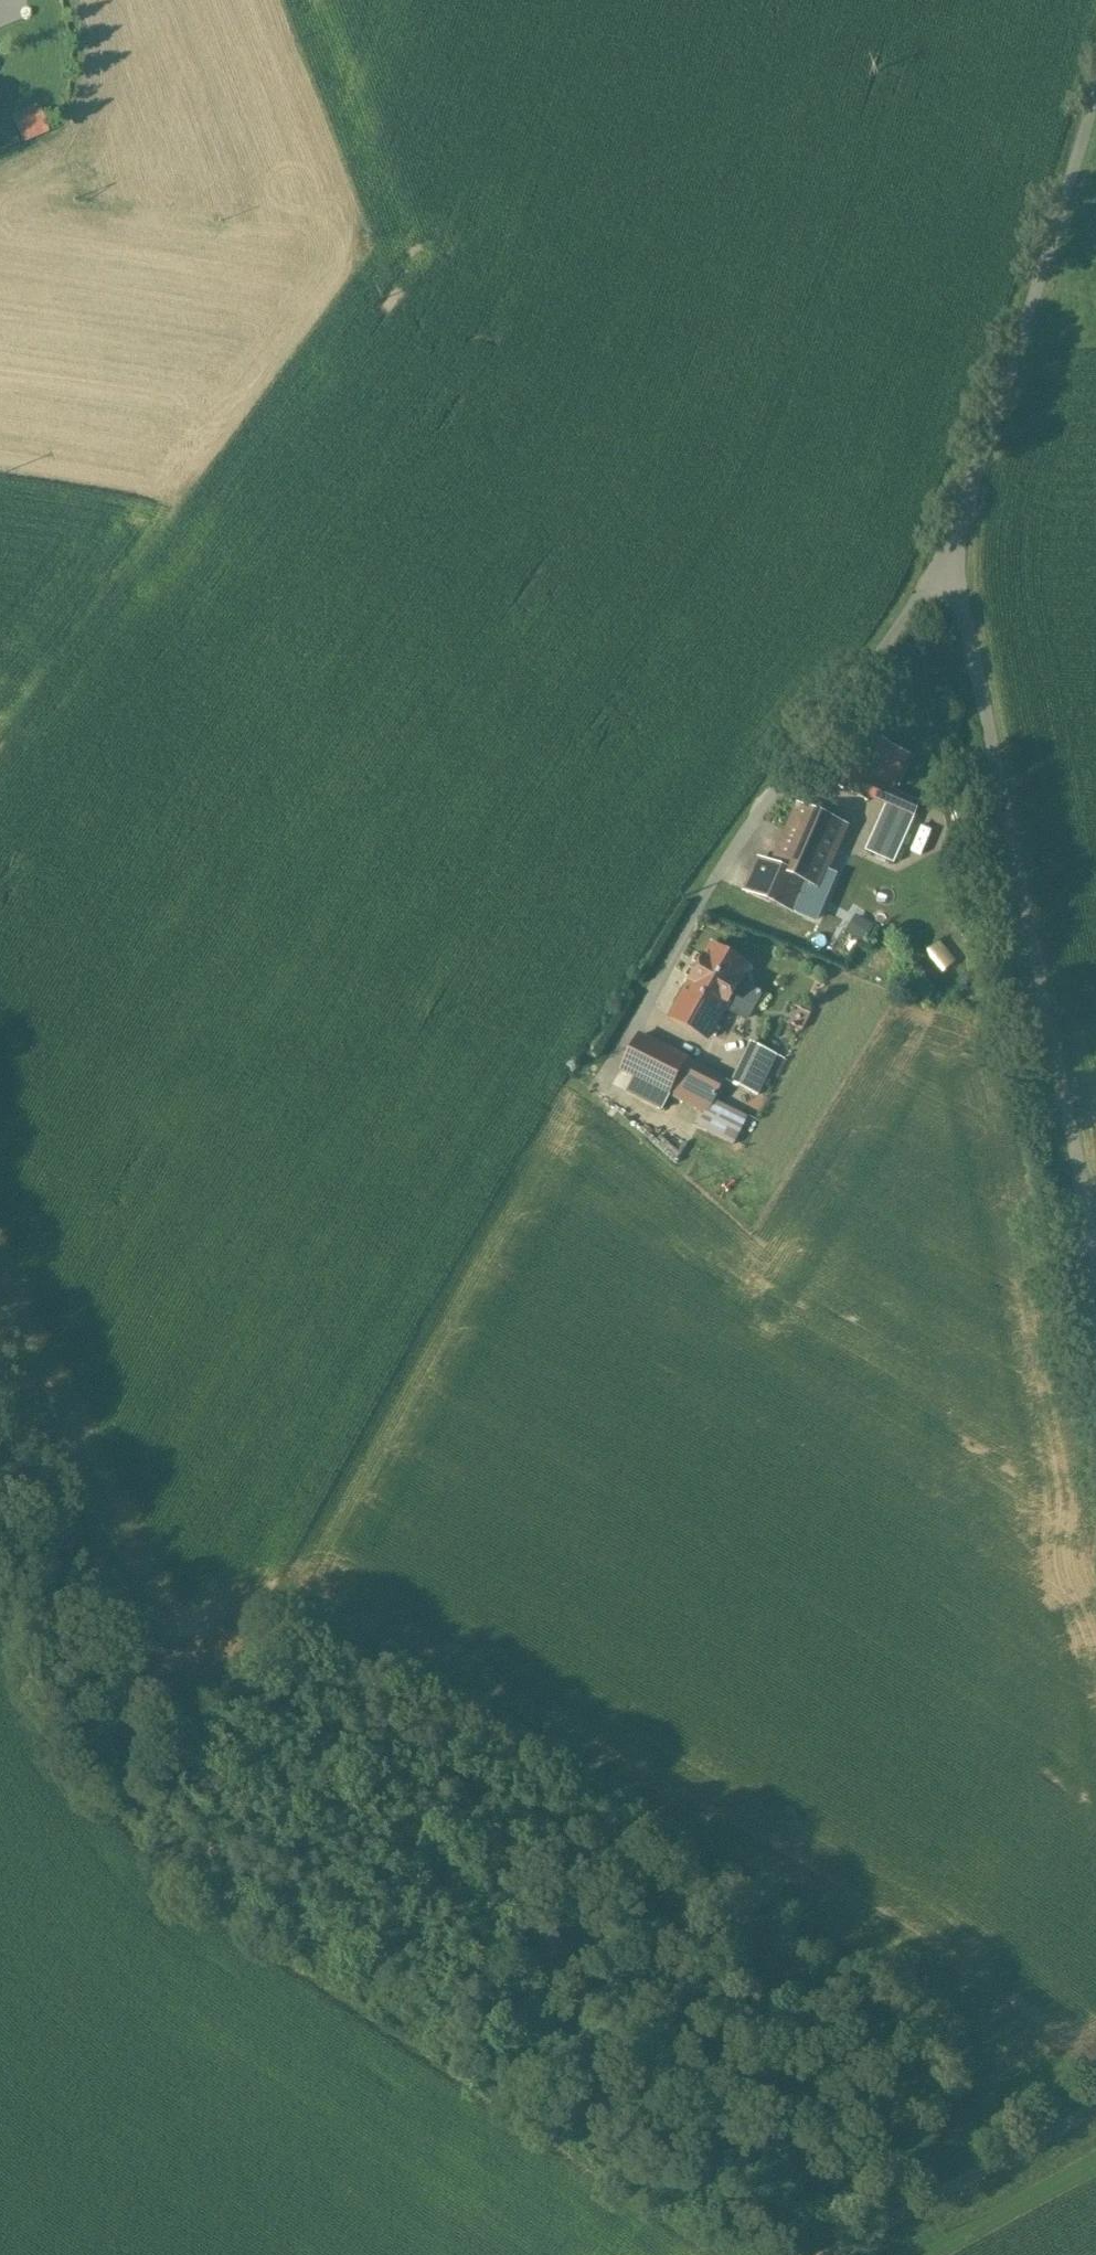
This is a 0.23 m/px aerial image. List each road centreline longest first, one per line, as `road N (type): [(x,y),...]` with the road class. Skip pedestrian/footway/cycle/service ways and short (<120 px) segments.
road 1 (unclassified): [(1095,94),(961,524),(956,583),(1095,1232)]
road 2 (unclassified): [(832,2254),(1095,2109)]

